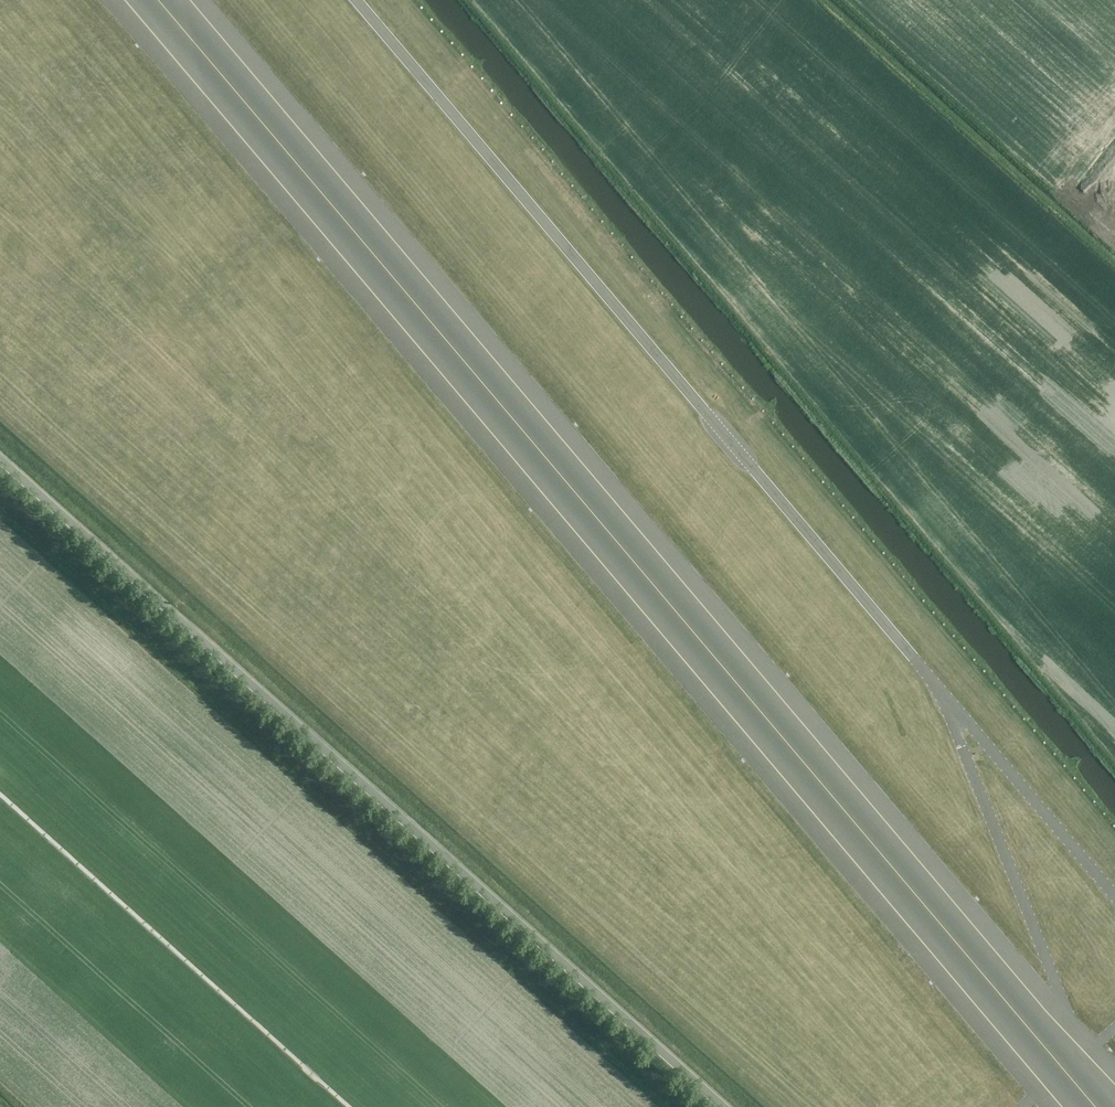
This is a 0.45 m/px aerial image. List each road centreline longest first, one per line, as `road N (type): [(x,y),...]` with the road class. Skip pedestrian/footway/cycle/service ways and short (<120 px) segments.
road 1 (unclassified): [(724,1106),(0,459)]

